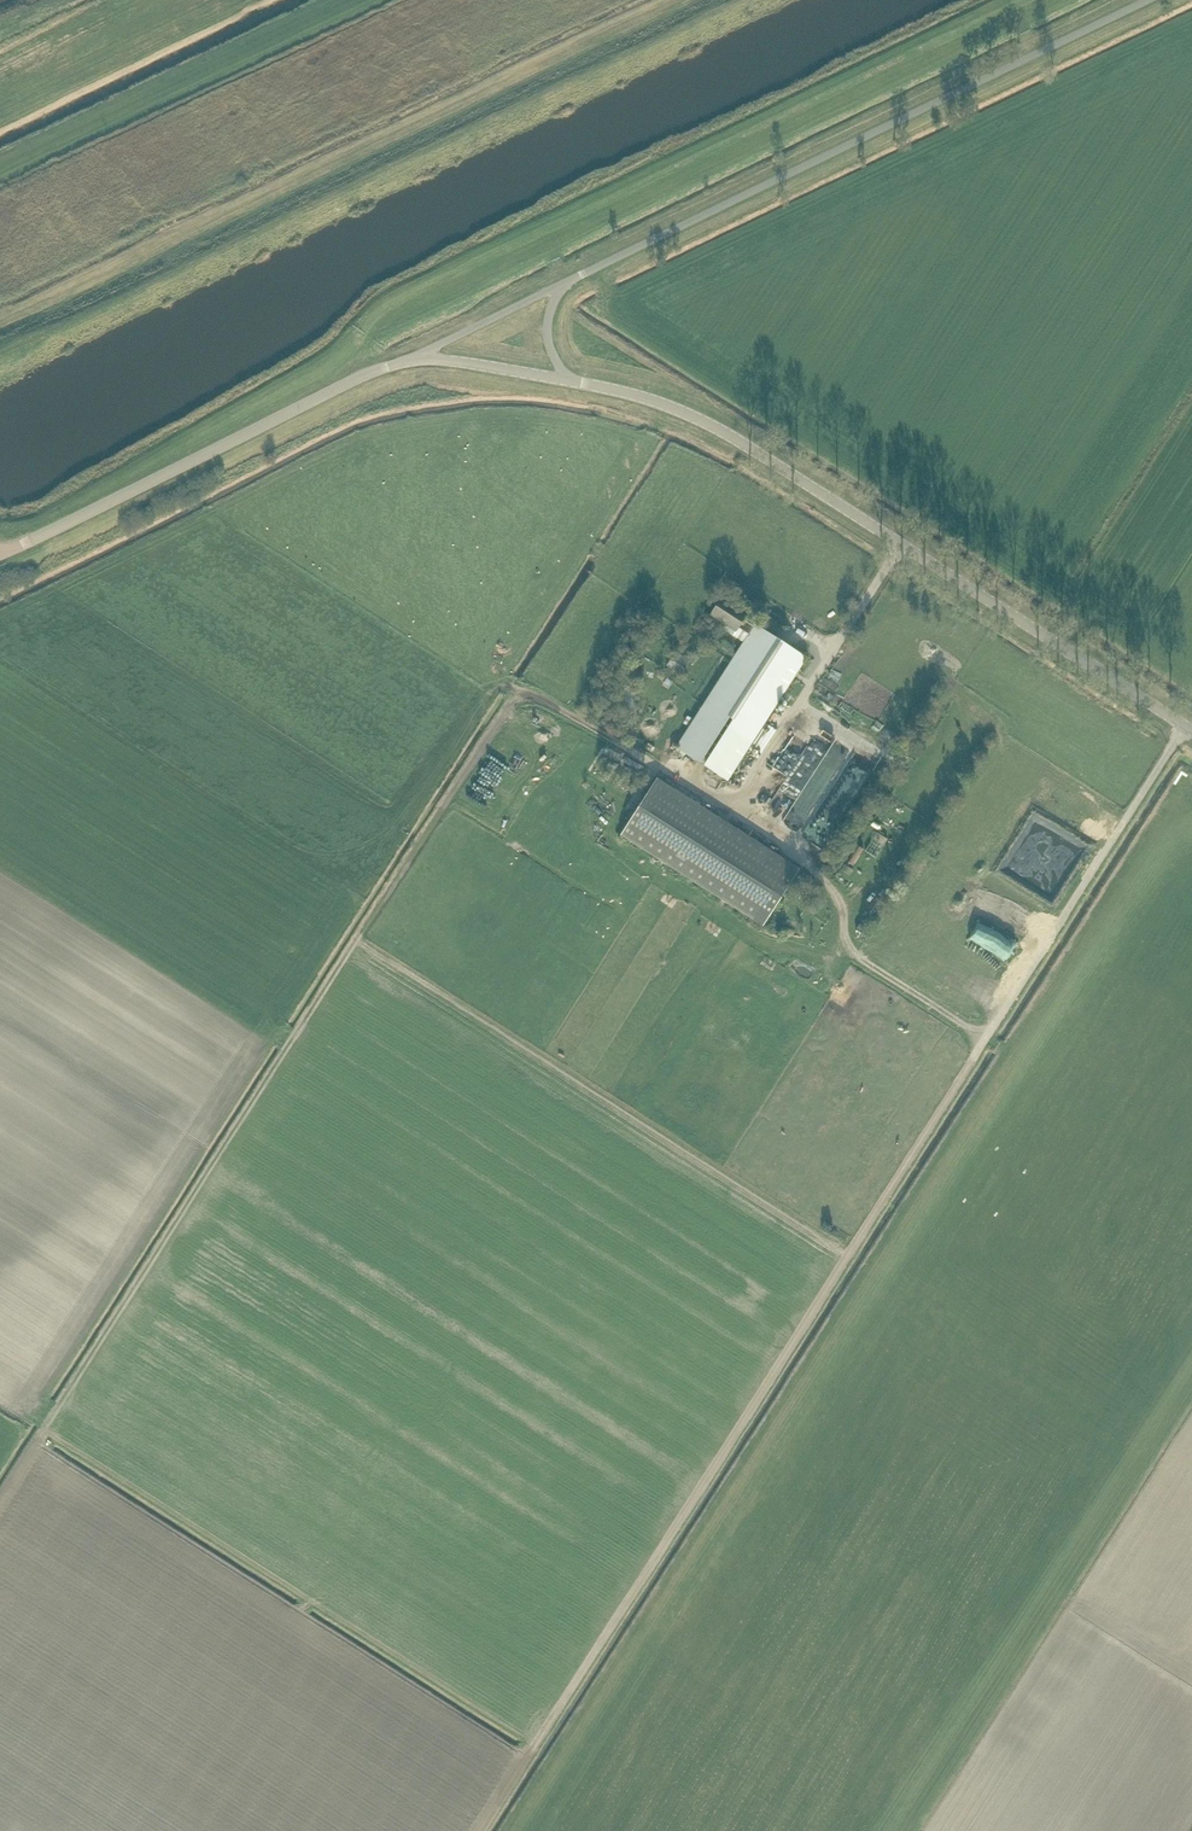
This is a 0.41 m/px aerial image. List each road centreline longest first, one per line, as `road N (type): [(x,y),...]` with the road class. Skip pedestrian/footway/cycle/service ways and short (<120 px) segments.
road 1 (unclassified): [(1191,733),(702,421),(566,380)]
road 2 (unclassified): [(559,286),(1151,0)]
road 3 (unclassified): [(0,555),(416,357)]
road 4 (track): [(0,170),(354,0)]
road 5 (unclassified): [(416,357),(559,286)]
road 6 (unclassified): [(416,357),(566,380)]

